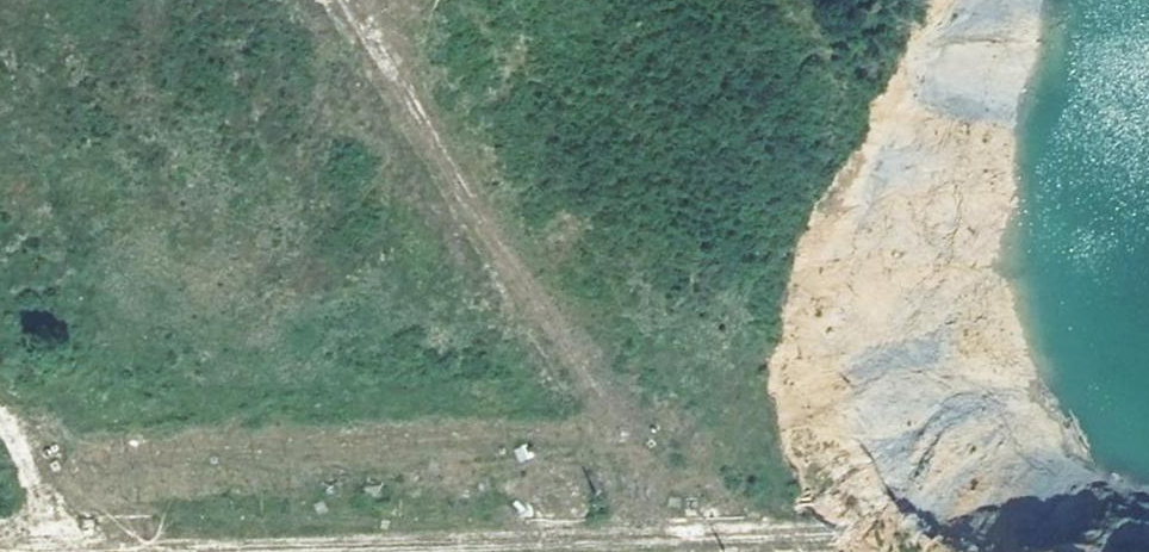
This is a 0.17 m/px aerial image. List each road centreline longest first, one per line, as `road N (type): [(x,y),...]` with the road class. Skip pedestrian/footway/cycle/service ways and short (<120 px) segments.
road 1 (track): [(1148,521),(121,551)]
road 2 (track): [(684,535),(352,0)]

